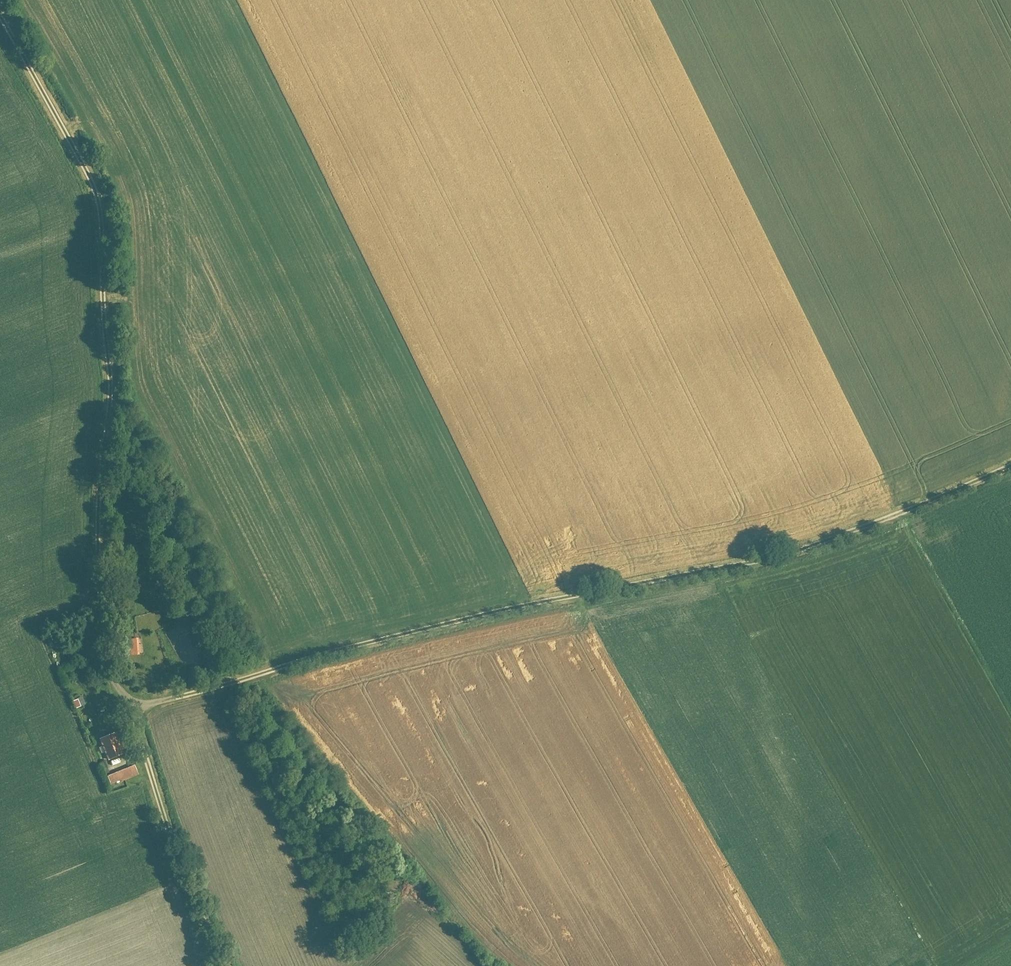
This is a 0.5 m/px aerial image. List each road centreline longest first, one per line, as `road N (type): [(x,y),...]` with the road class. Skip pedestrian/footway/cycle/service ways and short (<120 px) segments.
road 1 (residential): [(127,713),(445,629),(799,557),(1010,467)]
road 2 (residential): [(127,713),(101,659),(99,488),(109,374),(97,209),(0,25)]
road 3 (residential): [(224,965),(155,810),(127,713)]

